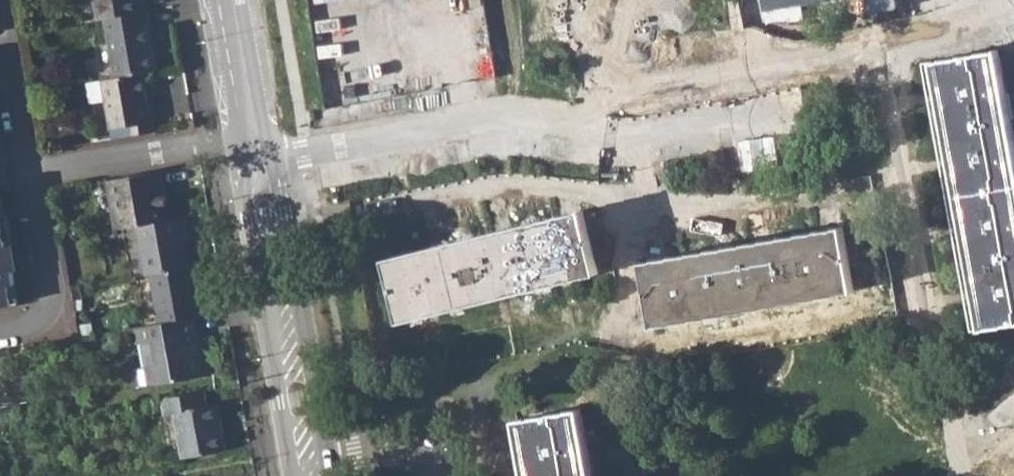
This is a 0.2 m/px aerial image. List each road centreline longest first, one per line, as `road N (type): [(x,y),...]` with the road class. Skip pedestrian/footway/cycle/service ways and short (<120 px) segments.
road 1 (residential): [(258,166),(467,126),(647,130),(802,100)]
road 2 (tertiary): [(258,166),(327,466)]
road 3 (residential): [(29,172),(252,134)]
road 4 (residential): [(0,332),(47,317),(29,172)]
road 5 (residential): [(29,172),(1,0)]
road 6 (tertiary): [(231,0),(252,134)]

